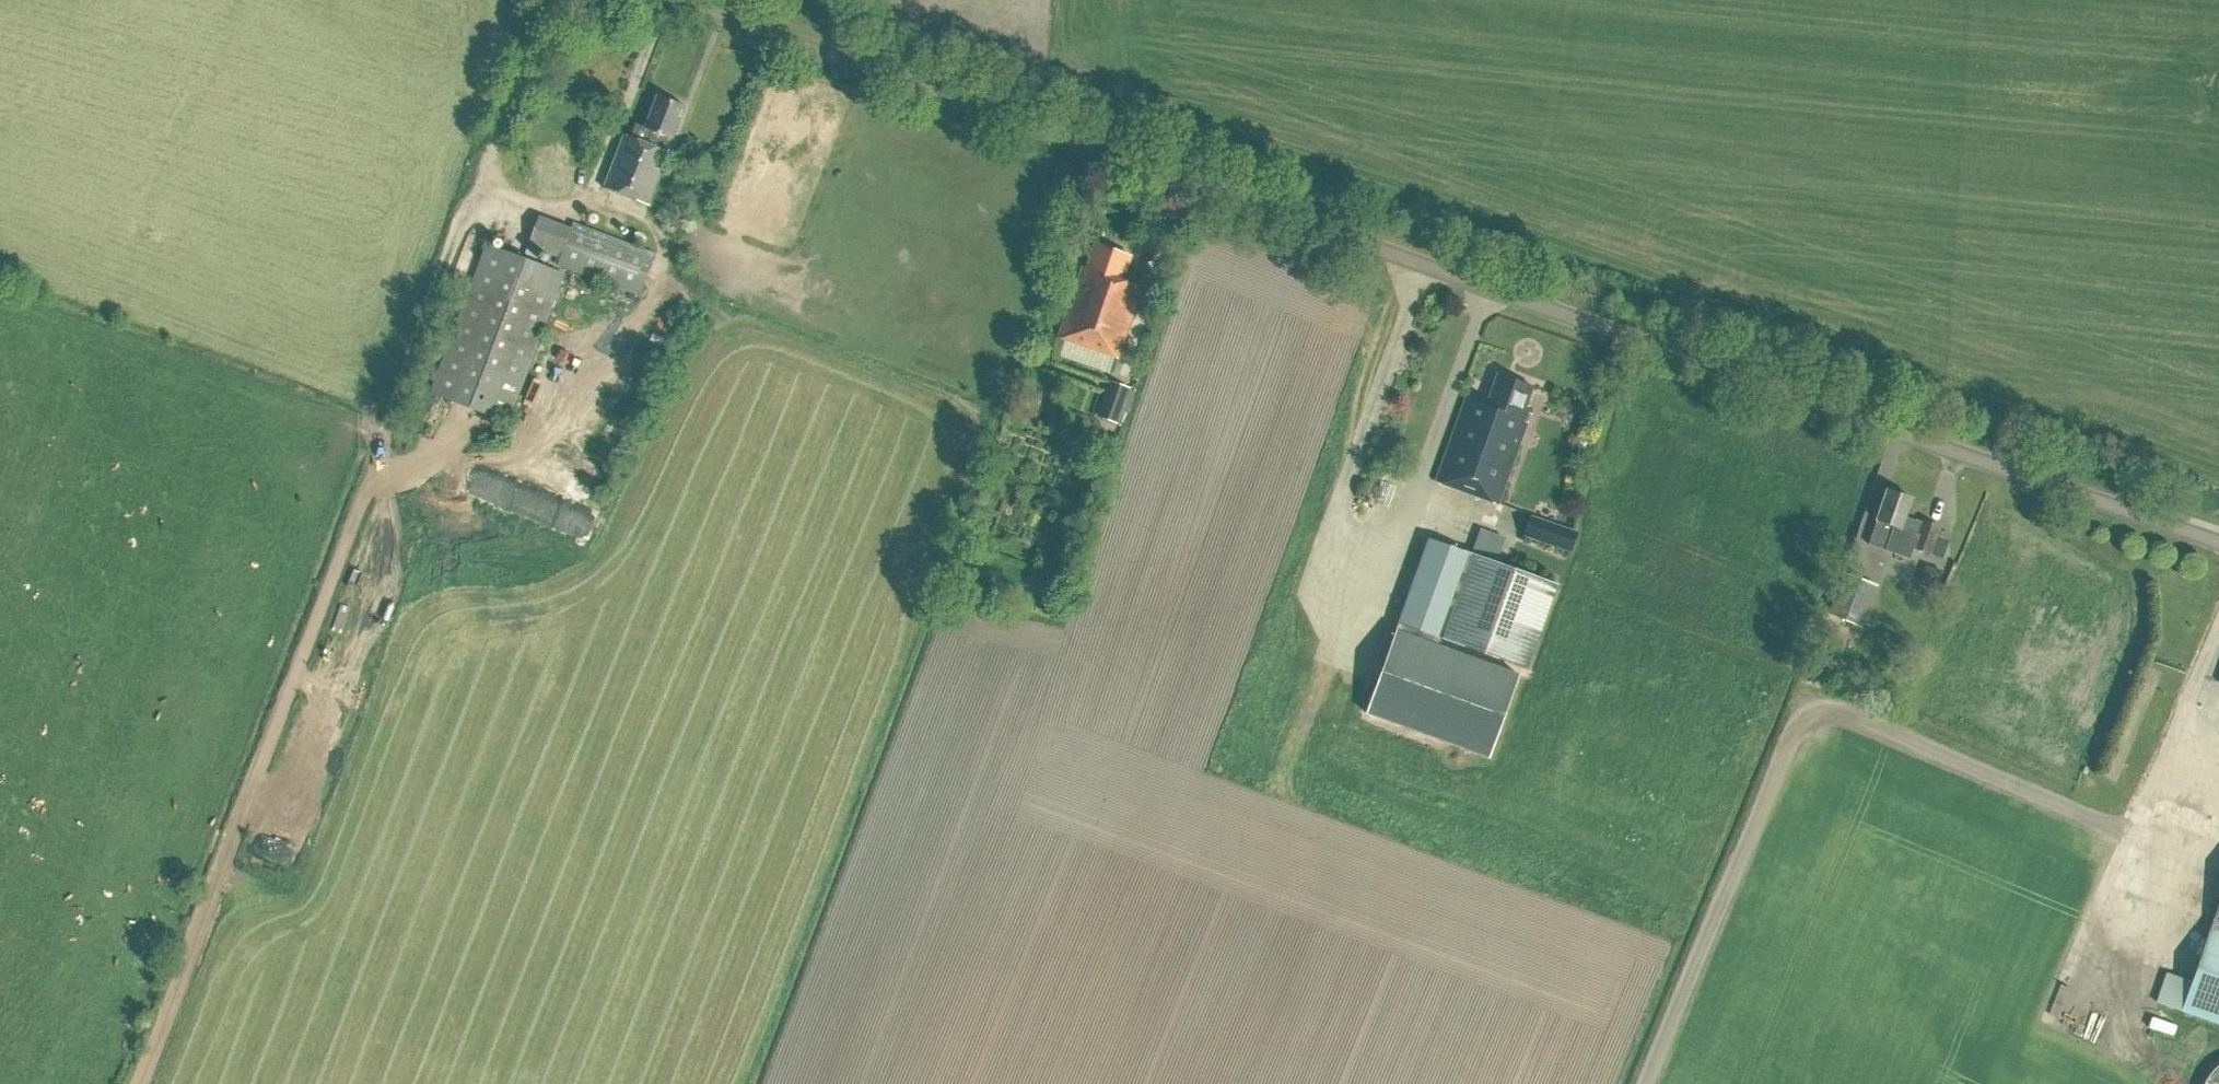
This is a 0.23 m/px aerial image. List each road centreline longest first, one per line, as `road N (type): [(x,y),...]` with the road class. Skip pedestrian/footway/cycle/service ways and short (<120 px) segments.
road 1 (unclassified): [(2218,541),(690,0)]
road 2 (track): [(547,0),(447,266)]

